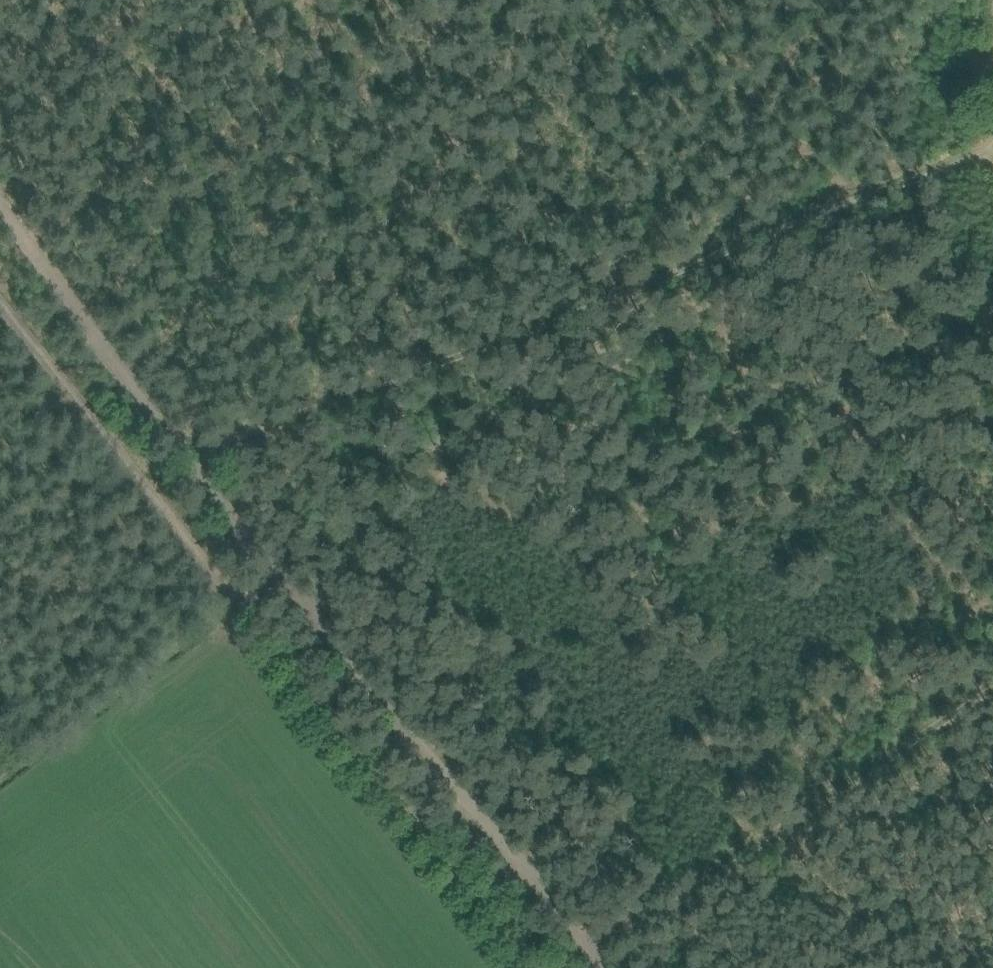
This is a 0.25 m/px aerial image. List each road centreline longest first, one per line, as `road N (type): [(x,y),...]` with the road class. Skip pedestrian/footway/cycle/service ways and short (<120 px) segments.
road 1 (track): [(0,203),(601,967)]
road 2 (track): [(201,454),(992,150)]
road 3 (track): [(0,316),(519,967)]
road 4 (track): [(579,941),(992,667)]

